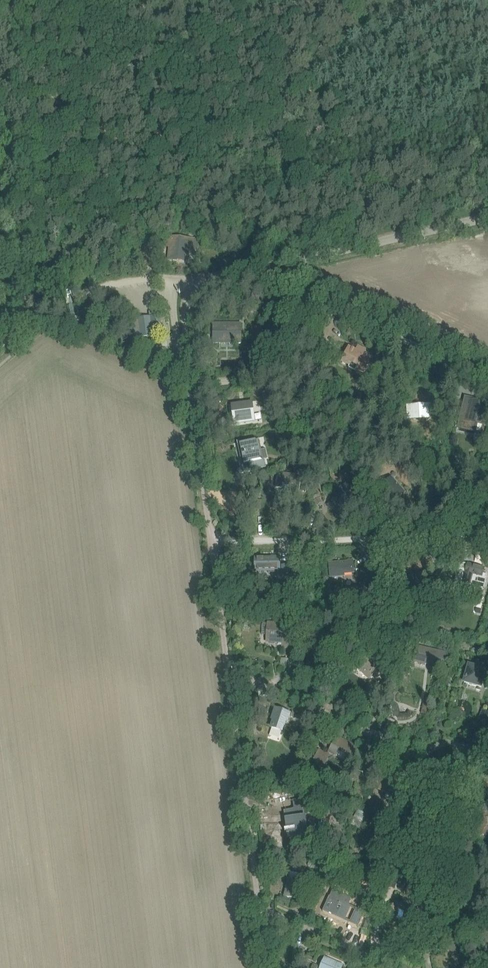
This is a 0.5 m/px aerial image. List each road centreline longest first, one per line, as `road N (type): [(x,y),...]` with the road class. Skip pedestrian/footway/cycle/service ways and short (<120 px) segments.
road 1 (residential): [(227,670),(487,789)]
road 2 (residential): [(260,912),(227,670)]
road 3 (unclassified): [(249,267),(487,218)]
road 4 (residential): [(210,547),(434,540)]
road 5 (residential): [(487,376),(312,296)]
road 6 (residential): [(210,547),(189,379)]
road 7 (residential): [(312,296),(265,372),(189,379)]
road 8 (residential): [(260,912),(383,967)]
road 9 (unclassified): [(109,284),(64,296),(0,348)]
road 10 (residential): [(227,670),(210,547)]

